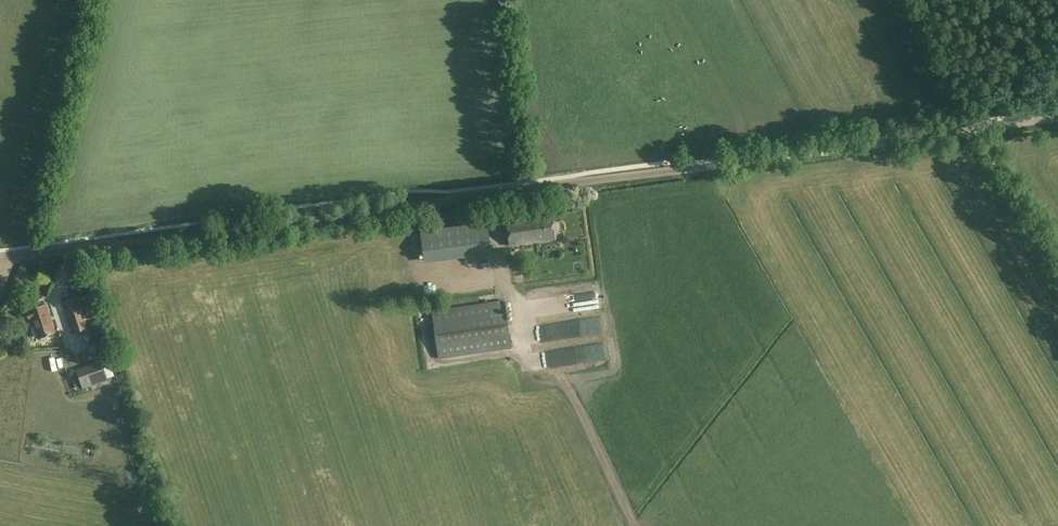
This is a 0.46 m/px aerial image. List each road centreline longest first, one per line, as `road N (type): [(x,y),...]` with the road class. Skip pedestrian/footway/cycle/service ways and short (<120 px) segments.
road 1 (track): [(1057,119),(0,261)]
road 2 (track): [(488,181),(505,287),(518,296),(532,364),(566,380),(636,525)]

